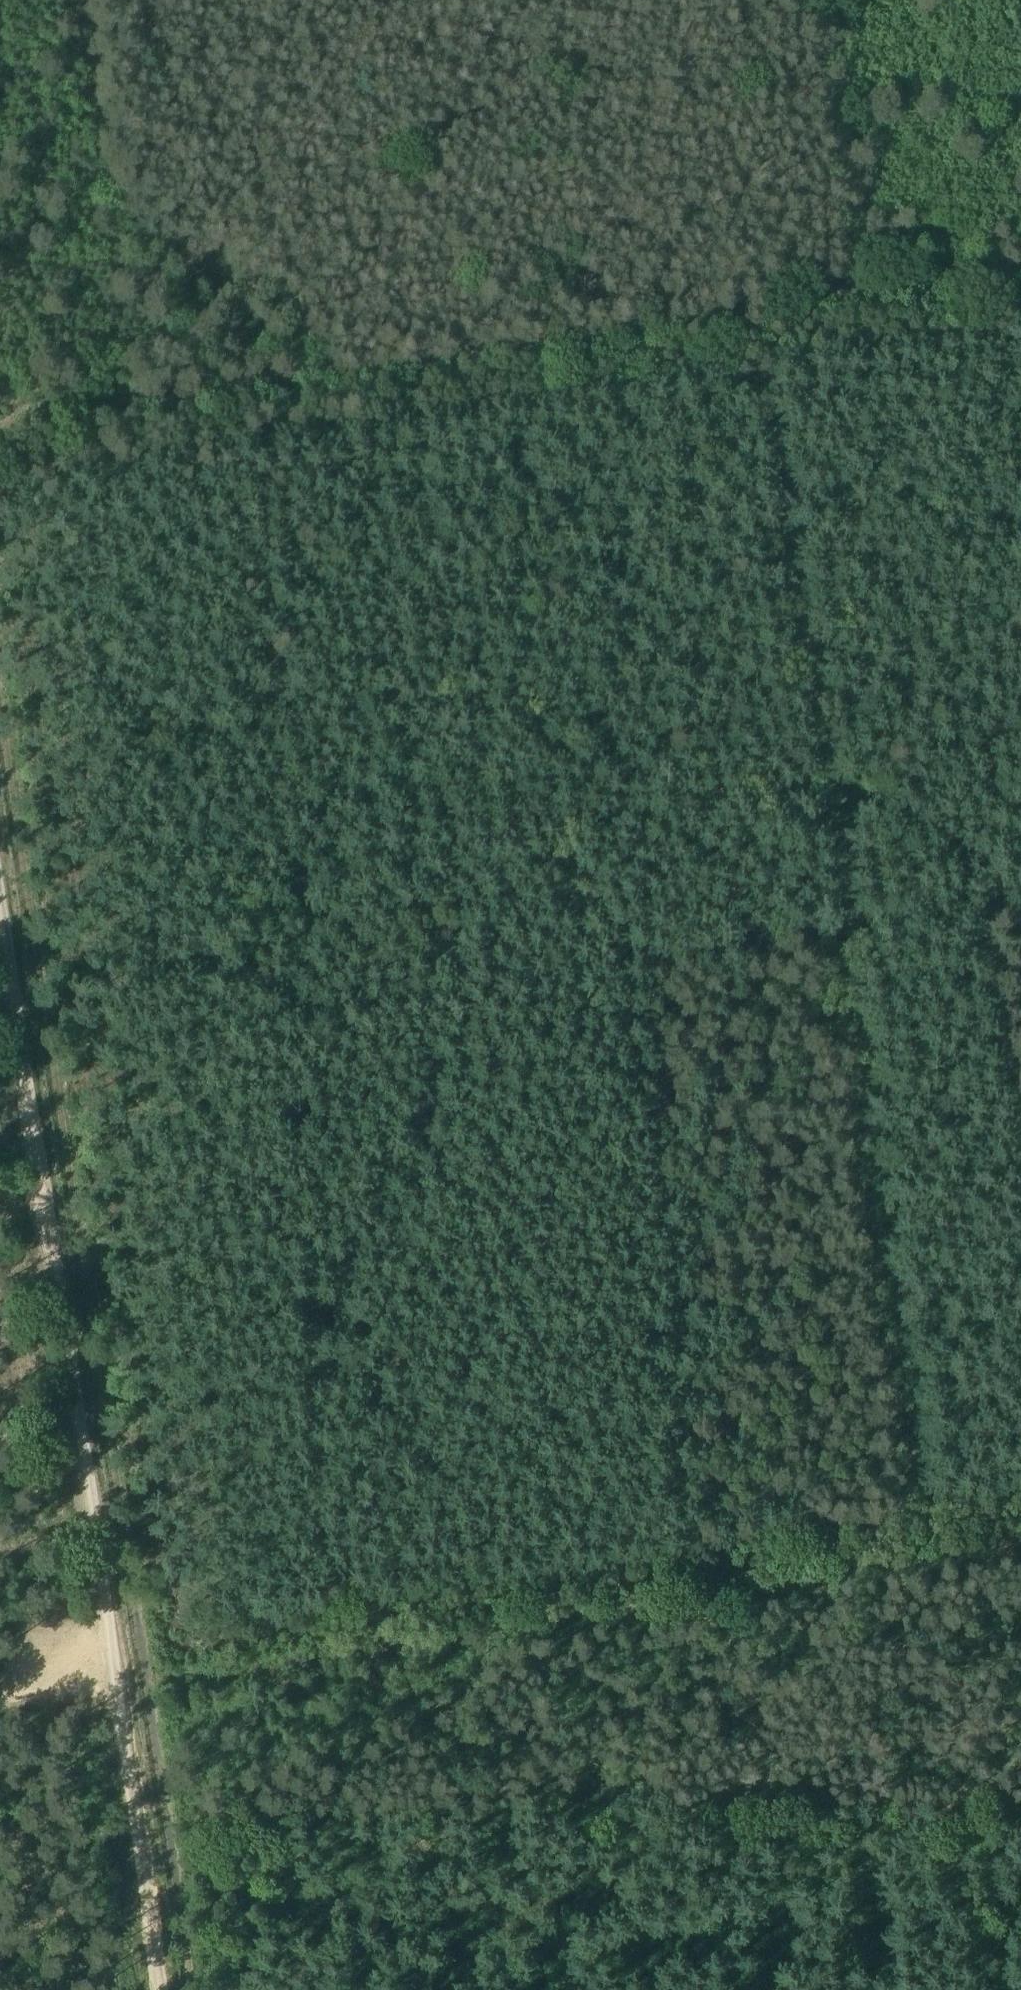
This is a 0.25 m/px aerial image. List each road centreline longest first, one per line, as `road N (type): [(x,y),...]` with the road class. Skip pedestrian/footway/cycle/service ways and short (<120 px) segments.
road 1 (track): [(0,896),(169,1989)]
road 2 (track): [(0,1700),(121,1681)]

